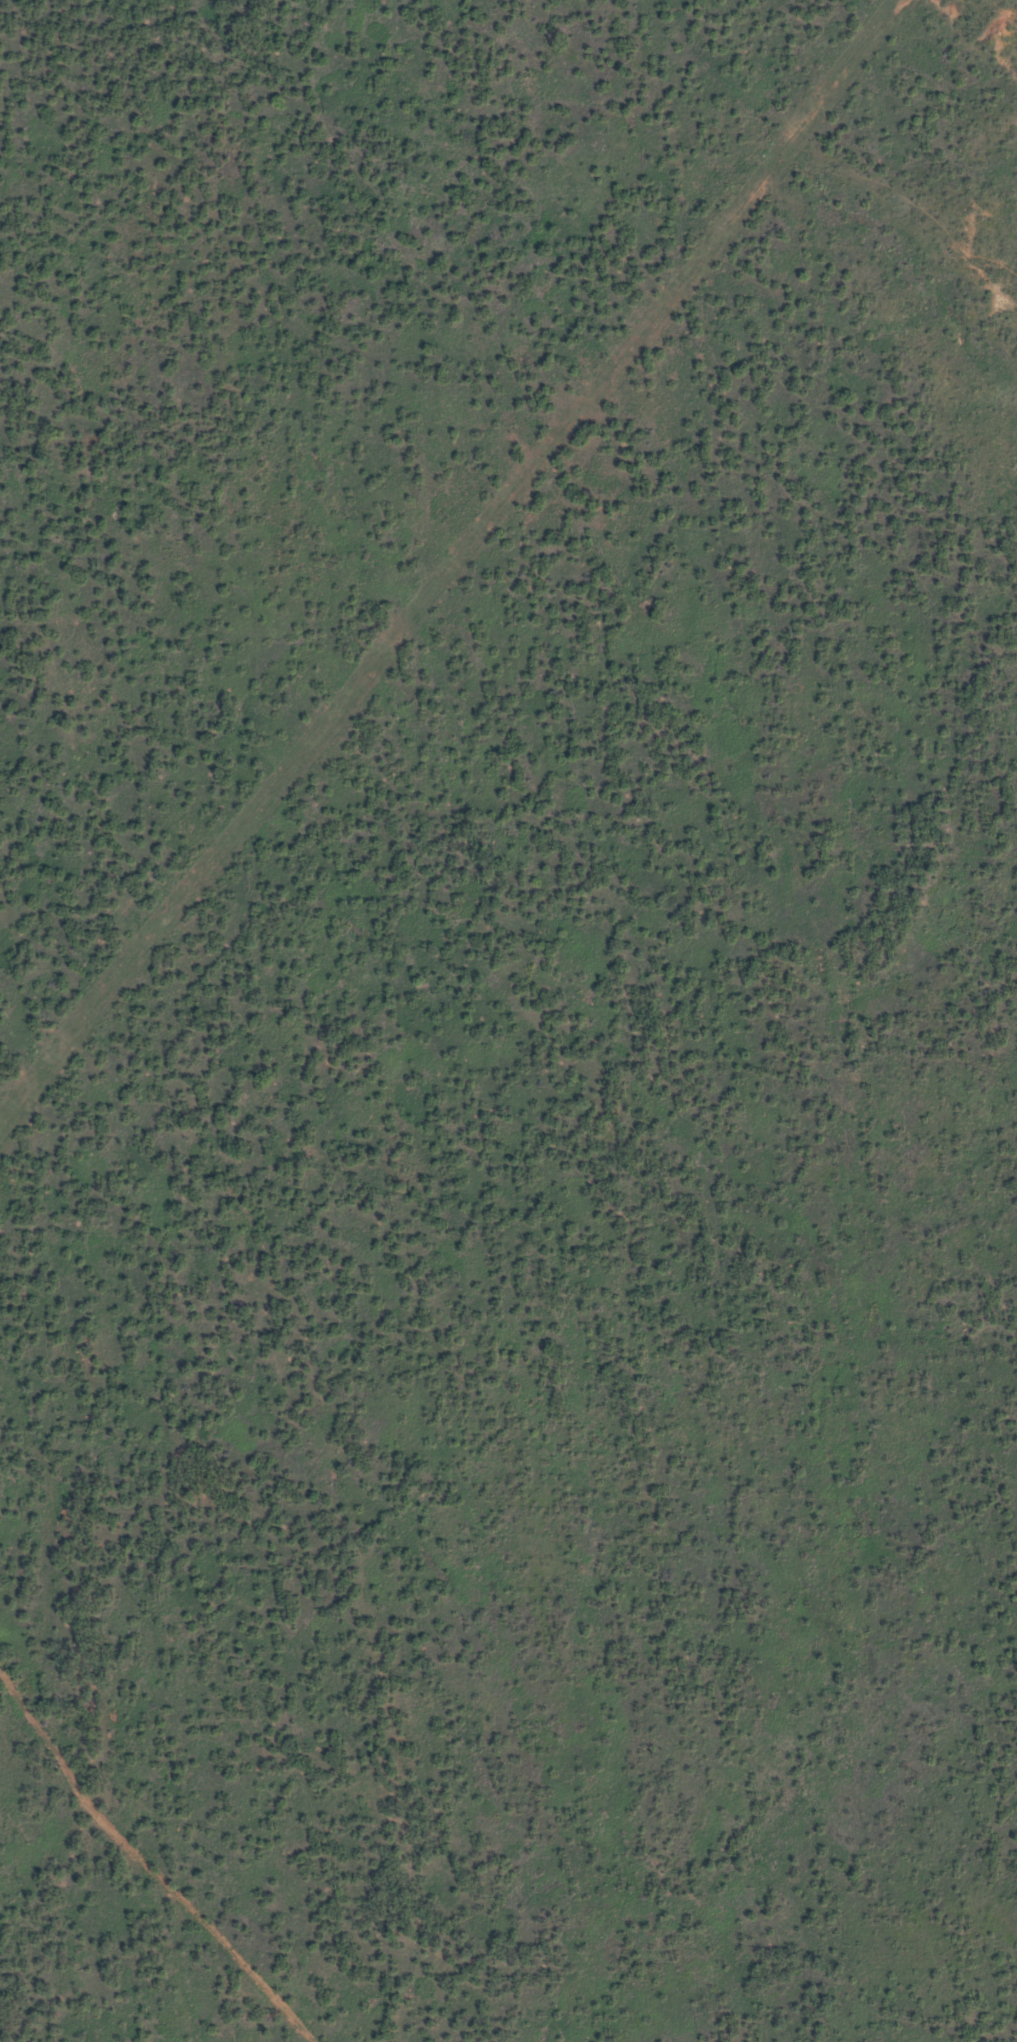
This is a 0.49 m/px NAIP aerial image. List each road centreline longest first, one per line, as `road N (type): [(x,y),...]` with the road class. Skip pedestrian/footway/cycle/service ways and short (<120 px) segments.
road 1 (residential): [(288,2041),(39,1764),(0,1696)]

